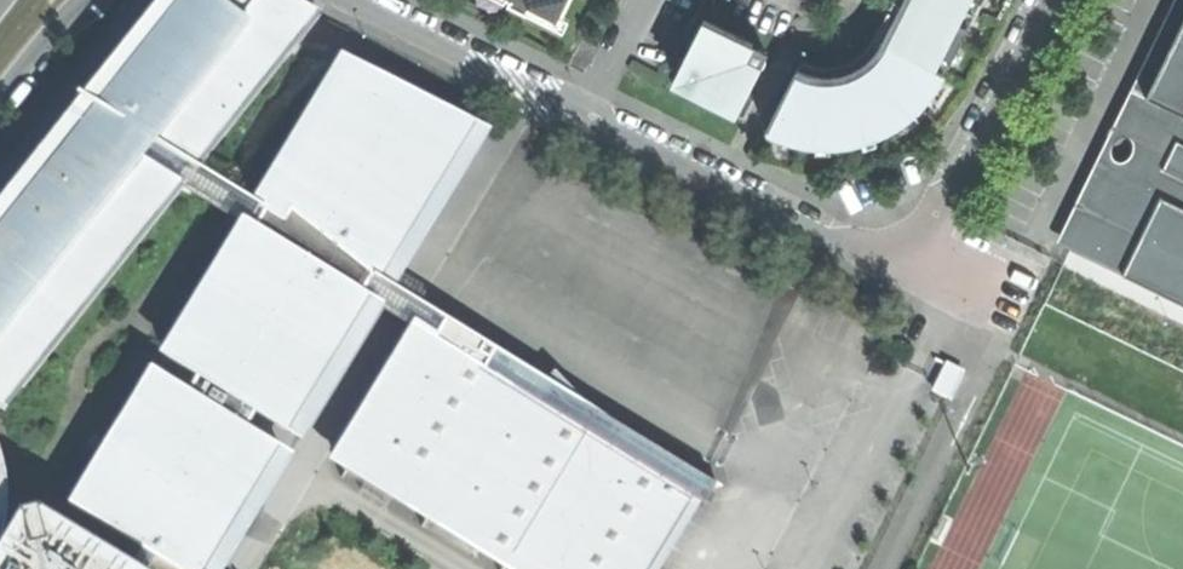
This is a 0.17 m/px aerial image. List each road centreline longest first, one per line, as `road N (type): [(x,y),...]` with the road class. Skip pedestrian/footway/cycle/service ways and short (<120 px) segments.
road 1 (residential): [(353,0),(851,247),(902,241),(948,199),(1050,0)]
road 2 (tertiary): [(0,96),(84,0)]

